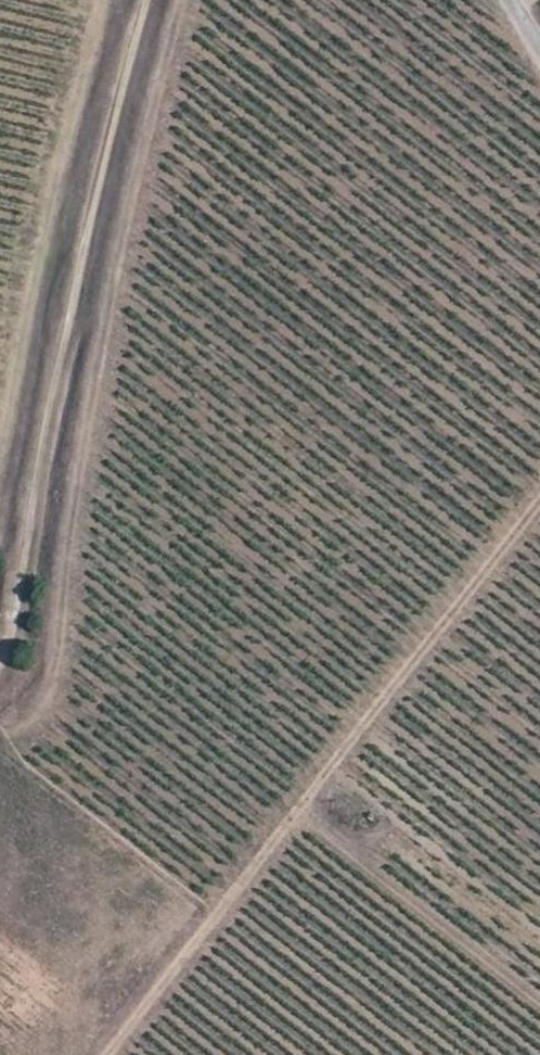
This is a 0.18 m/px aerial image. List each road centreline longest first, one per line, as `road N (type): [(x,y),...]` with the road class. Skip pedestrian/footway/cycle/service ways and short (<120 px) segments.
road 1 (track): [(539,505),(112,1054)]
road 2 (track): [(0,664),(101,168),(146,0)]

